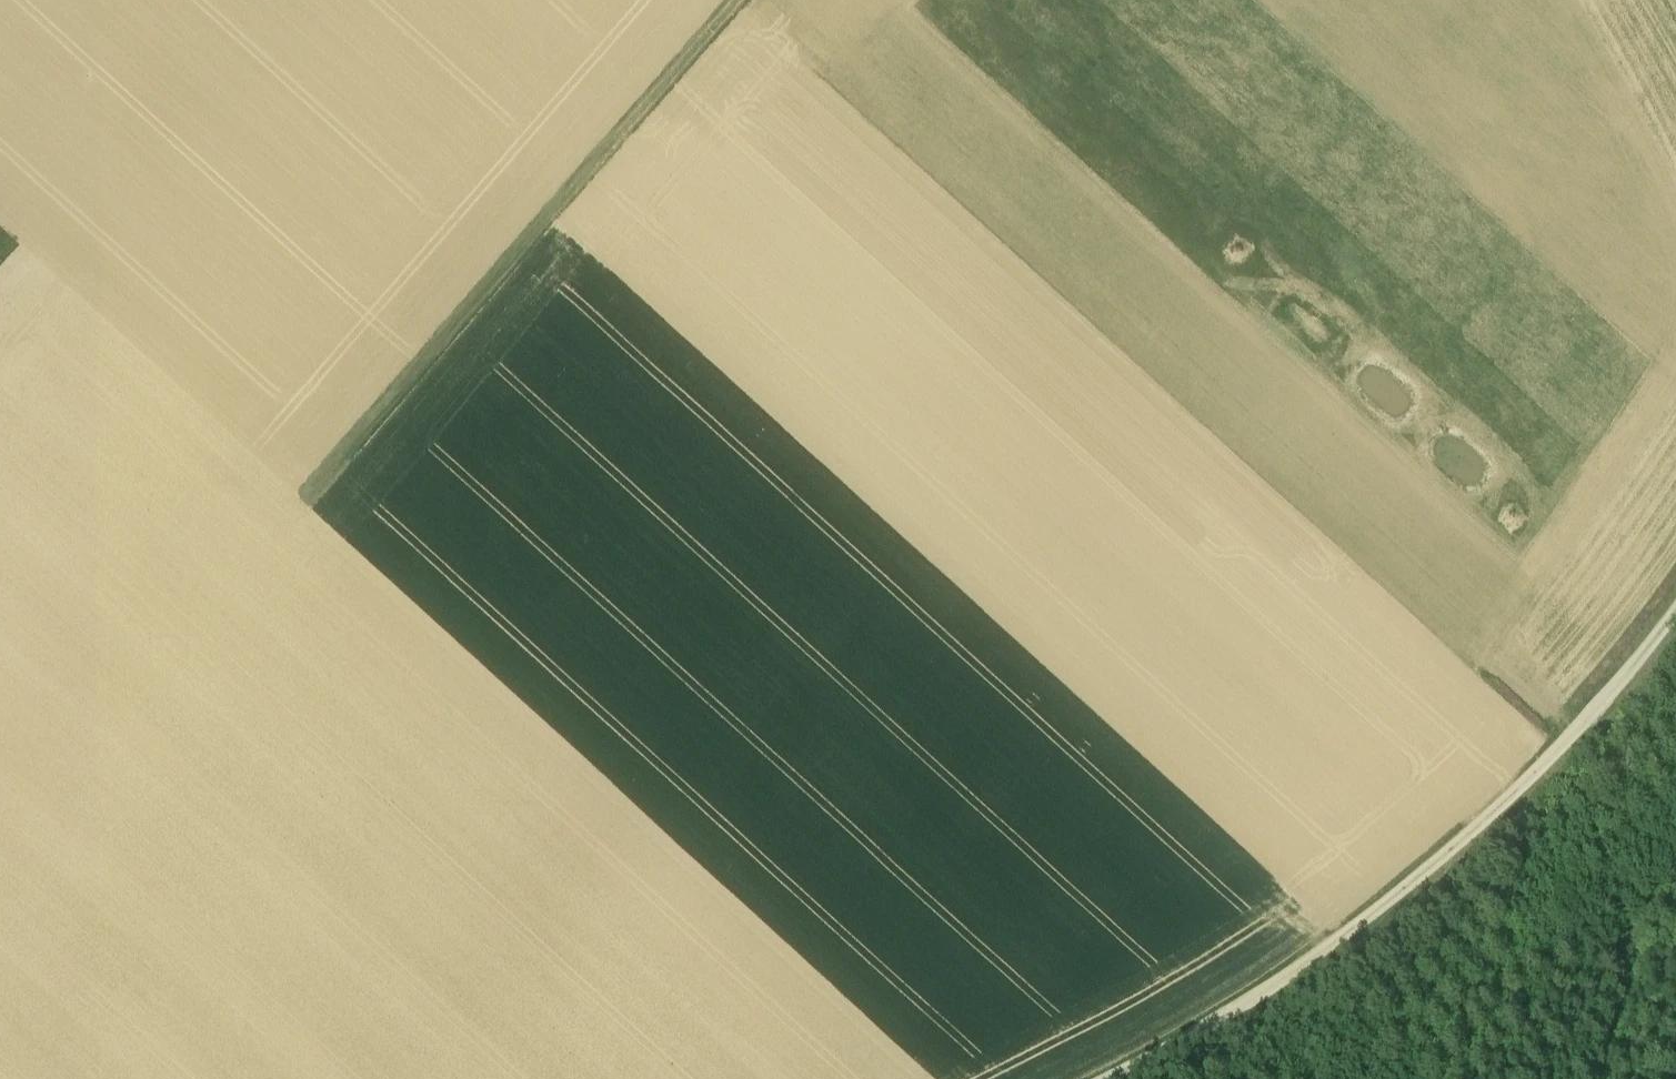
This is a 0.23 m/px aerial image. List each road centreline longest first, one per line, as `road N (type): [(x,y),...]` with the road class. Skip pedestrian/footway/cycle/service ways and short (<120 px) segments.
road 1 (track): [(1109,1078),(1286,981),(1414,883),(1511,799),(1613,691),(1675,607)]
road 2 (track): [(742,0),(315,495)]

